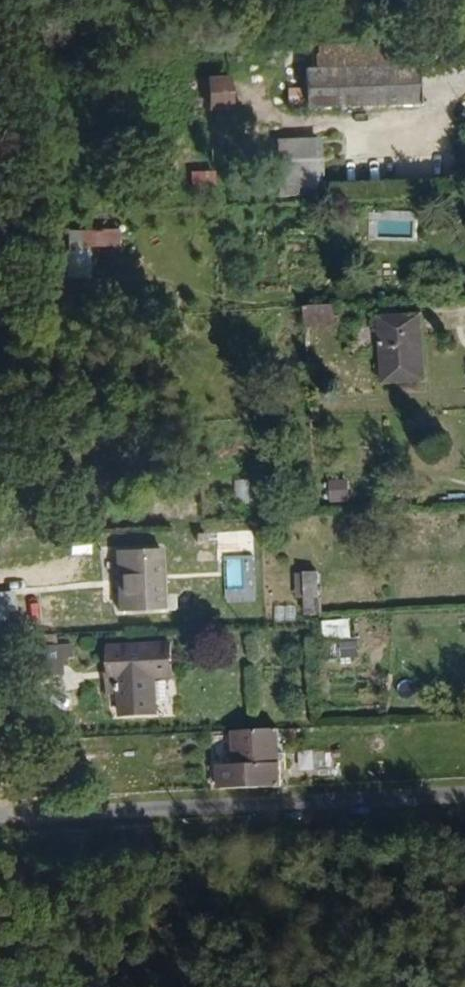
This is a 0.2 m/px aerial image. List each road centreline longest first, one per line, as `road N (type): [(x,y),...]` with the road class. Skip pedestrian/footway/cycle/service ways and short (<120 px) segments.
road 1 (unclassified): [(464,795),(0,824)]
road 2 (track): [(349,134),(446,133),(448,54),(464,54)]

